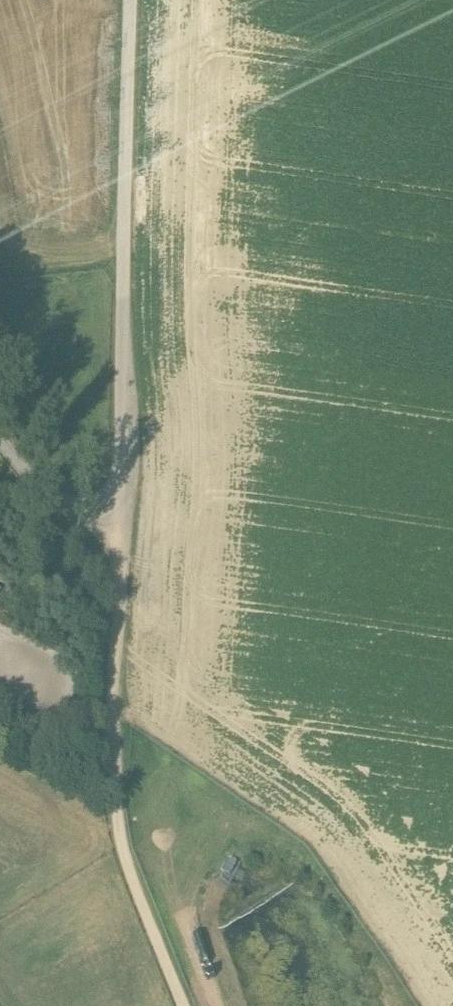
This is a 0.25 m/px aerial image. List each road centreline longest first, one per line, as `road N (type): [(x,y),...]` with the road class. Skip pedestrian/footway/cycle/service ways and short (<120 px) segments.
road 1 (track): [(127,482),(113,550),(115,800),(122,847),(185,1005)]

